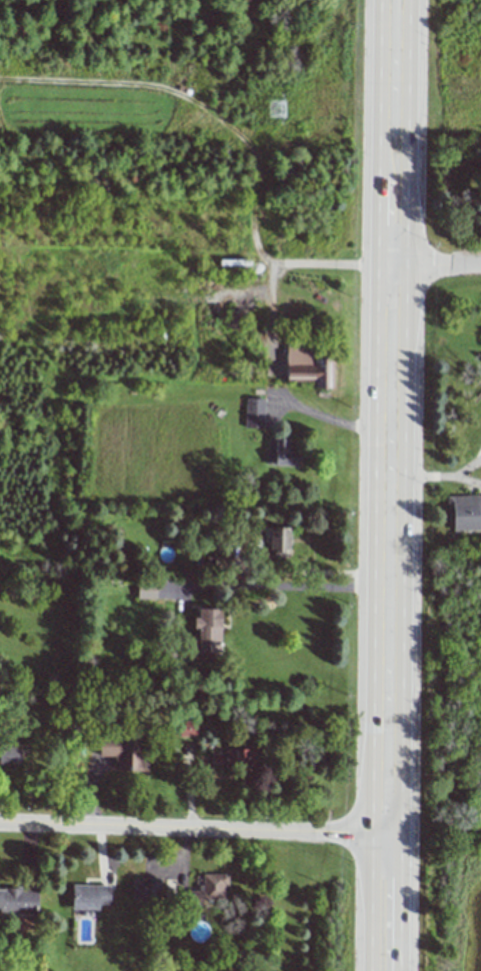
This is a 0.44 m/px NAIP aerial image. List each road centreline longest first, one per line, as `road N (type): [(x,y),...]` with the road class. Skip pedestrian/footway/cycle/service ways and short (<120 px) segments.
road 1 (primary): [(386,835),(395,0)]
road 2 (residential): [(386,835),(0,825)]
road 3 (primary): [(385,970),(386,835)]

